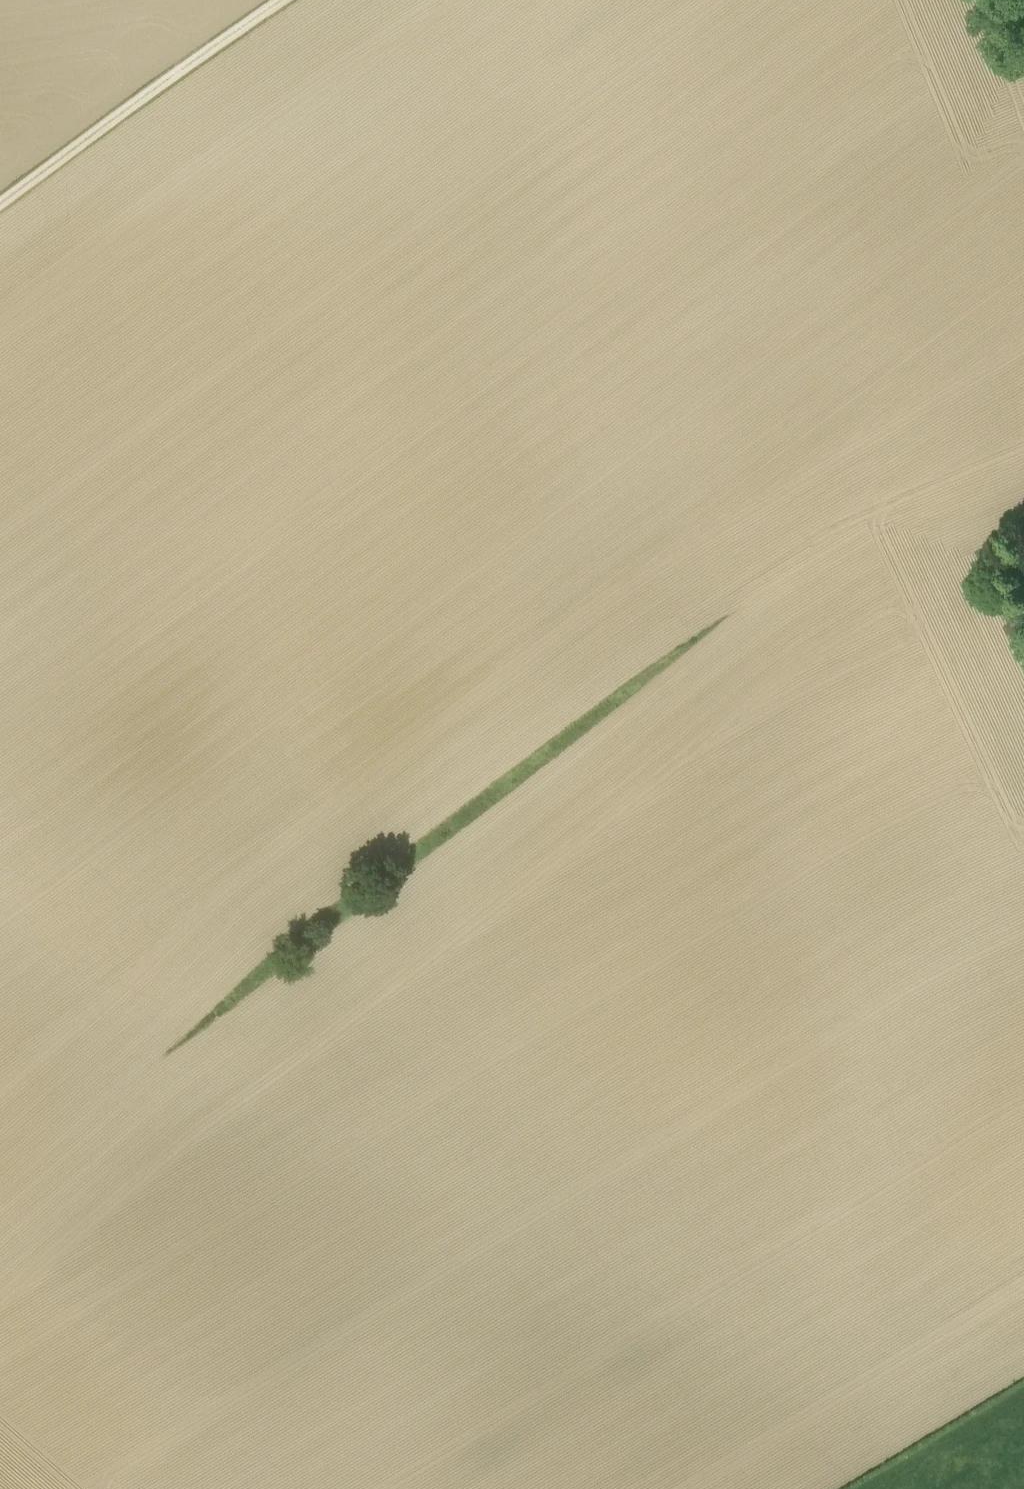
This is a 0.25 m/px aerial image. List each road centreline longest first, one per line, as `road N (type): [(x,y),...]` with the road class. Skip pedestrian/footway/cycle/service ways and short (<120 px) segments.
road 1 (track): [(279,0),(0,202)]

